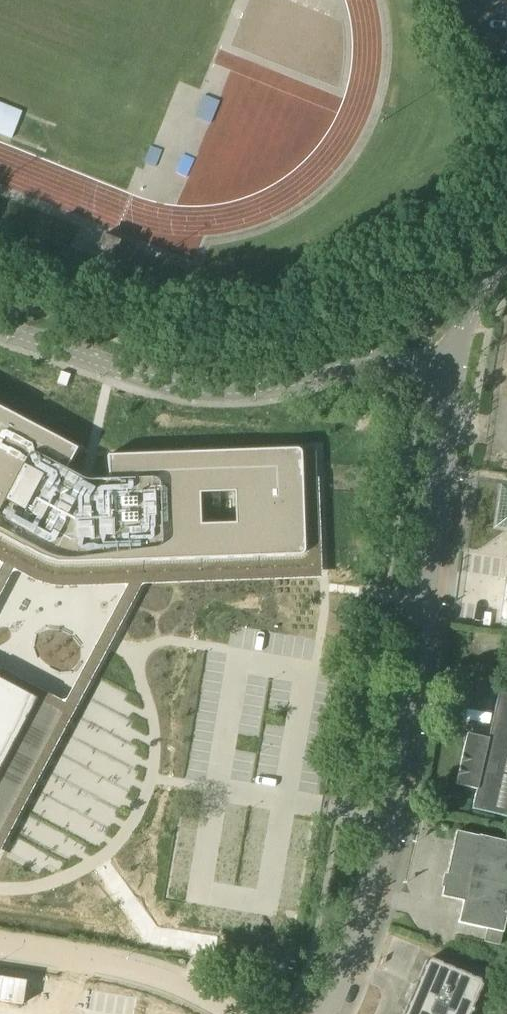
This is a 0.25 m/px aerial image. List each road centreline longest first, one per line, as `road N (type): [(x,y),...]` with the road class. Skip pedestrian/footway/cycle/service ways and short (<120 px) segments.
road 1 (unclassified): [(324,1013),(352,953),(404,740),(457,359)]
road 2 (unclassified): [(457,359),(371,362),(247,389),(167,383),(0,328)]
road 3 (residential): [(228,1013),(115,966),(0,948)]

